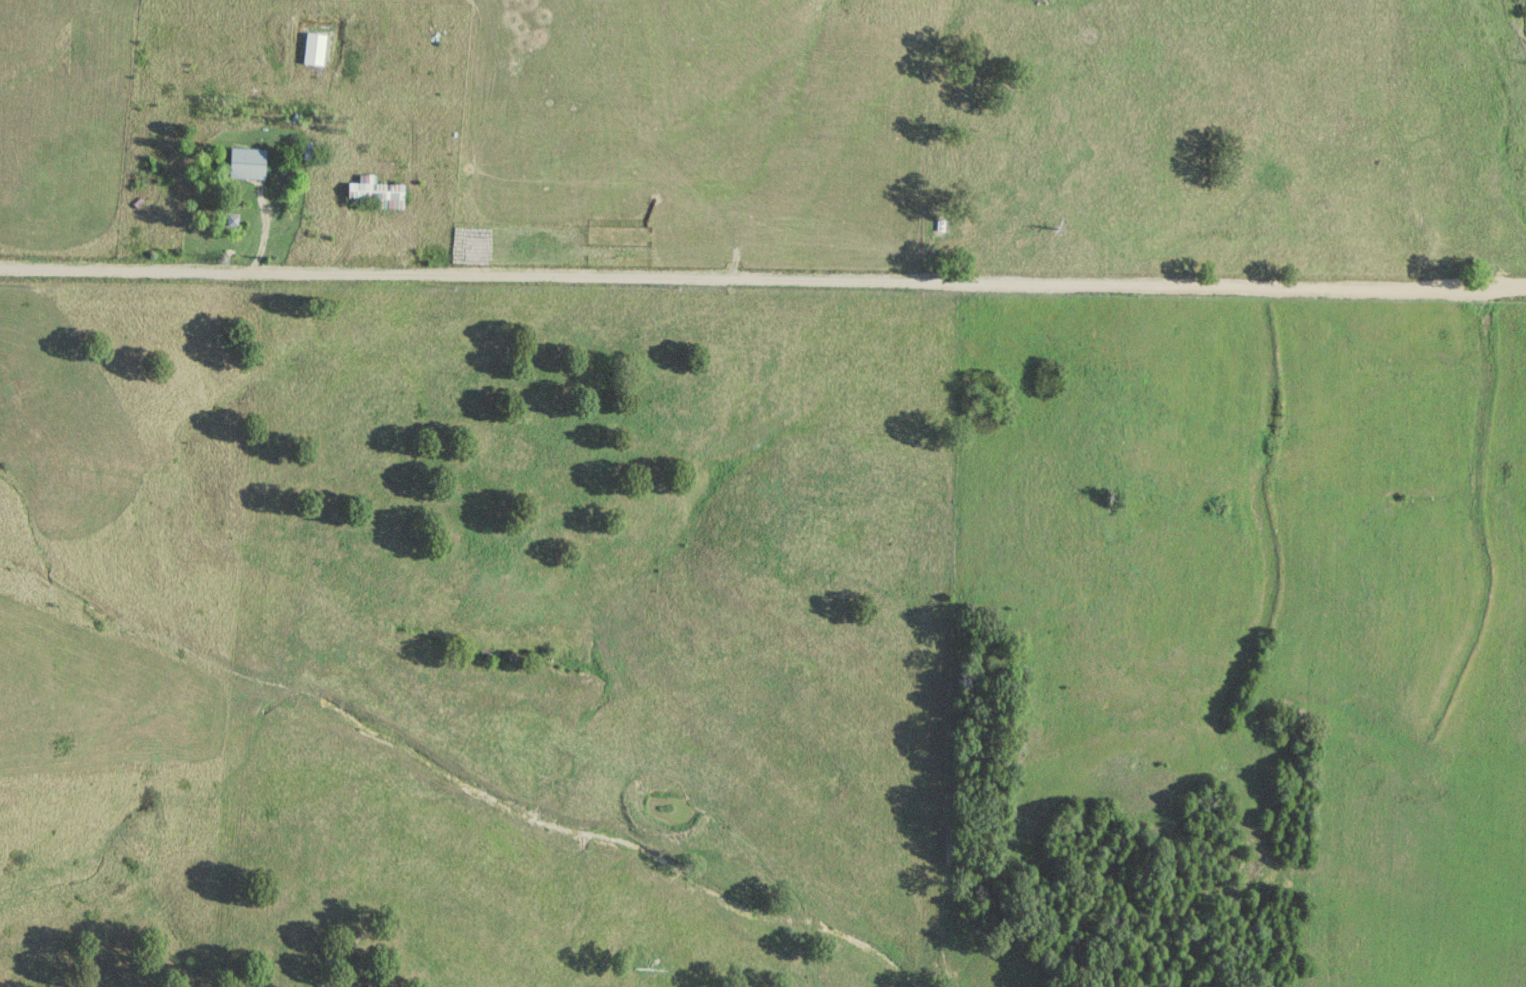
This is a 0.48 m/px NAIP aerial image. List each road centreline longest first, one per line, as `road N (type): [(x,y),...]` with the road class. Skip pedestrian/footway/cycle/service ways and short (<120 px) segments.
road 1 (residential): [(1525,275),(0,261)]

